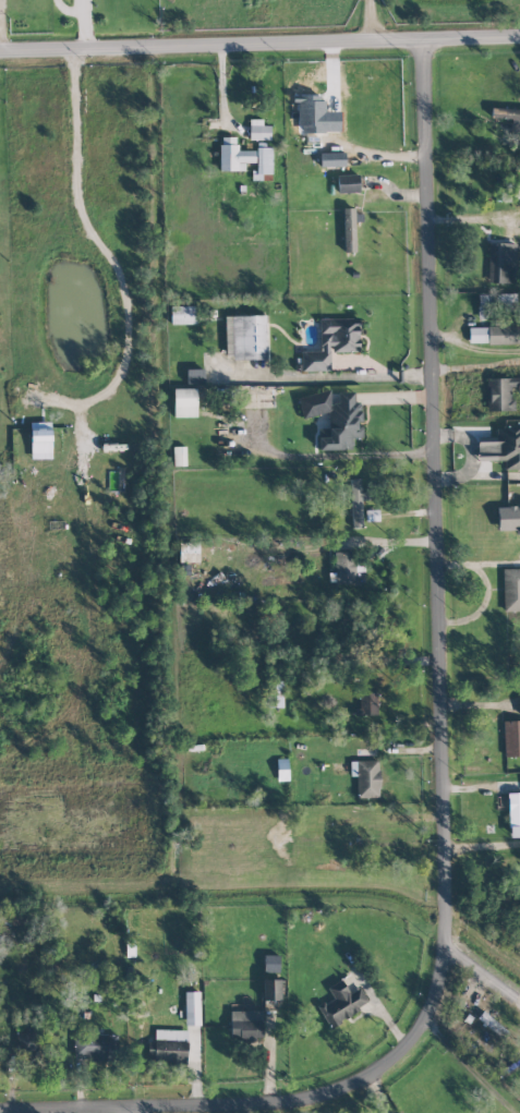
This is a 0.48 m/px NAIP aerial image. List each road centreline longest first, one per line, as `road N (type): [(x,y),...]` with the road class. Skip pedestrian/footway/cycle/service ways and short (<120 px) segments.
road 1 (residential): [(0,1112),(275,1108),(384,1068),(434,1021),(450,940),(421,38)]
road 2 (tertiary): [(0,49),(519,35)]

